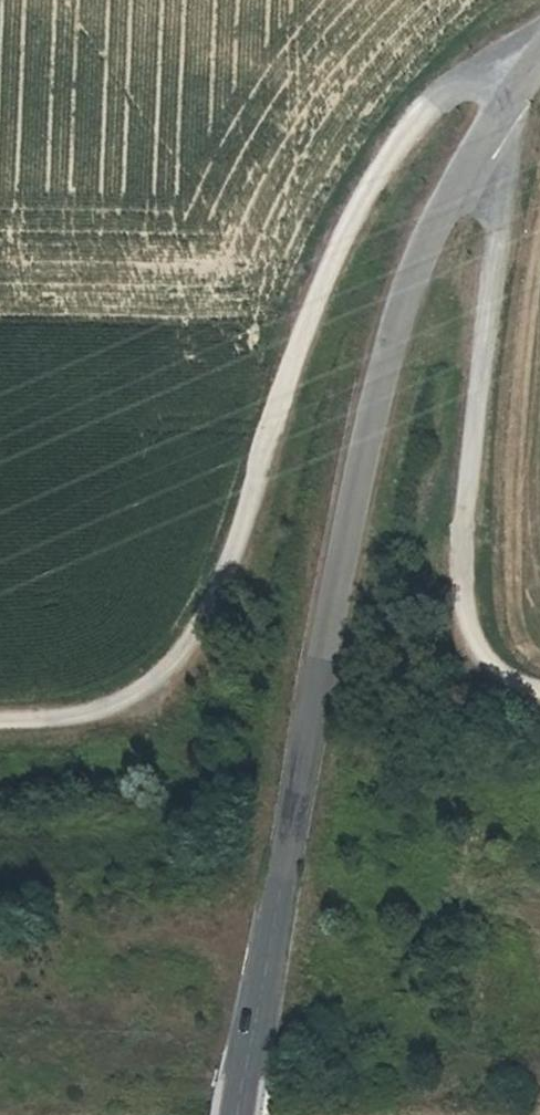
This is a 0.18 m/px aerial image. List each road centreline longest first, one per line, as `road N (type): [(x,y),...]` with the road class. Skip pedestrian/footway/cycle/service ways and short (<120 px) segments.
road 1 (unclassified): [(239,1114),(383,376),(418,267),(470,156),(539,63)]
road 2 (track): [(0,716),(109,703),(147,686),(179,658),(224,573),(295,359),(365,198),(411,130),(453,90),(489,78),(526,79)]
road 3 (track): [(518,89),(474,376),(462,606),(484,660),(539,691)]

